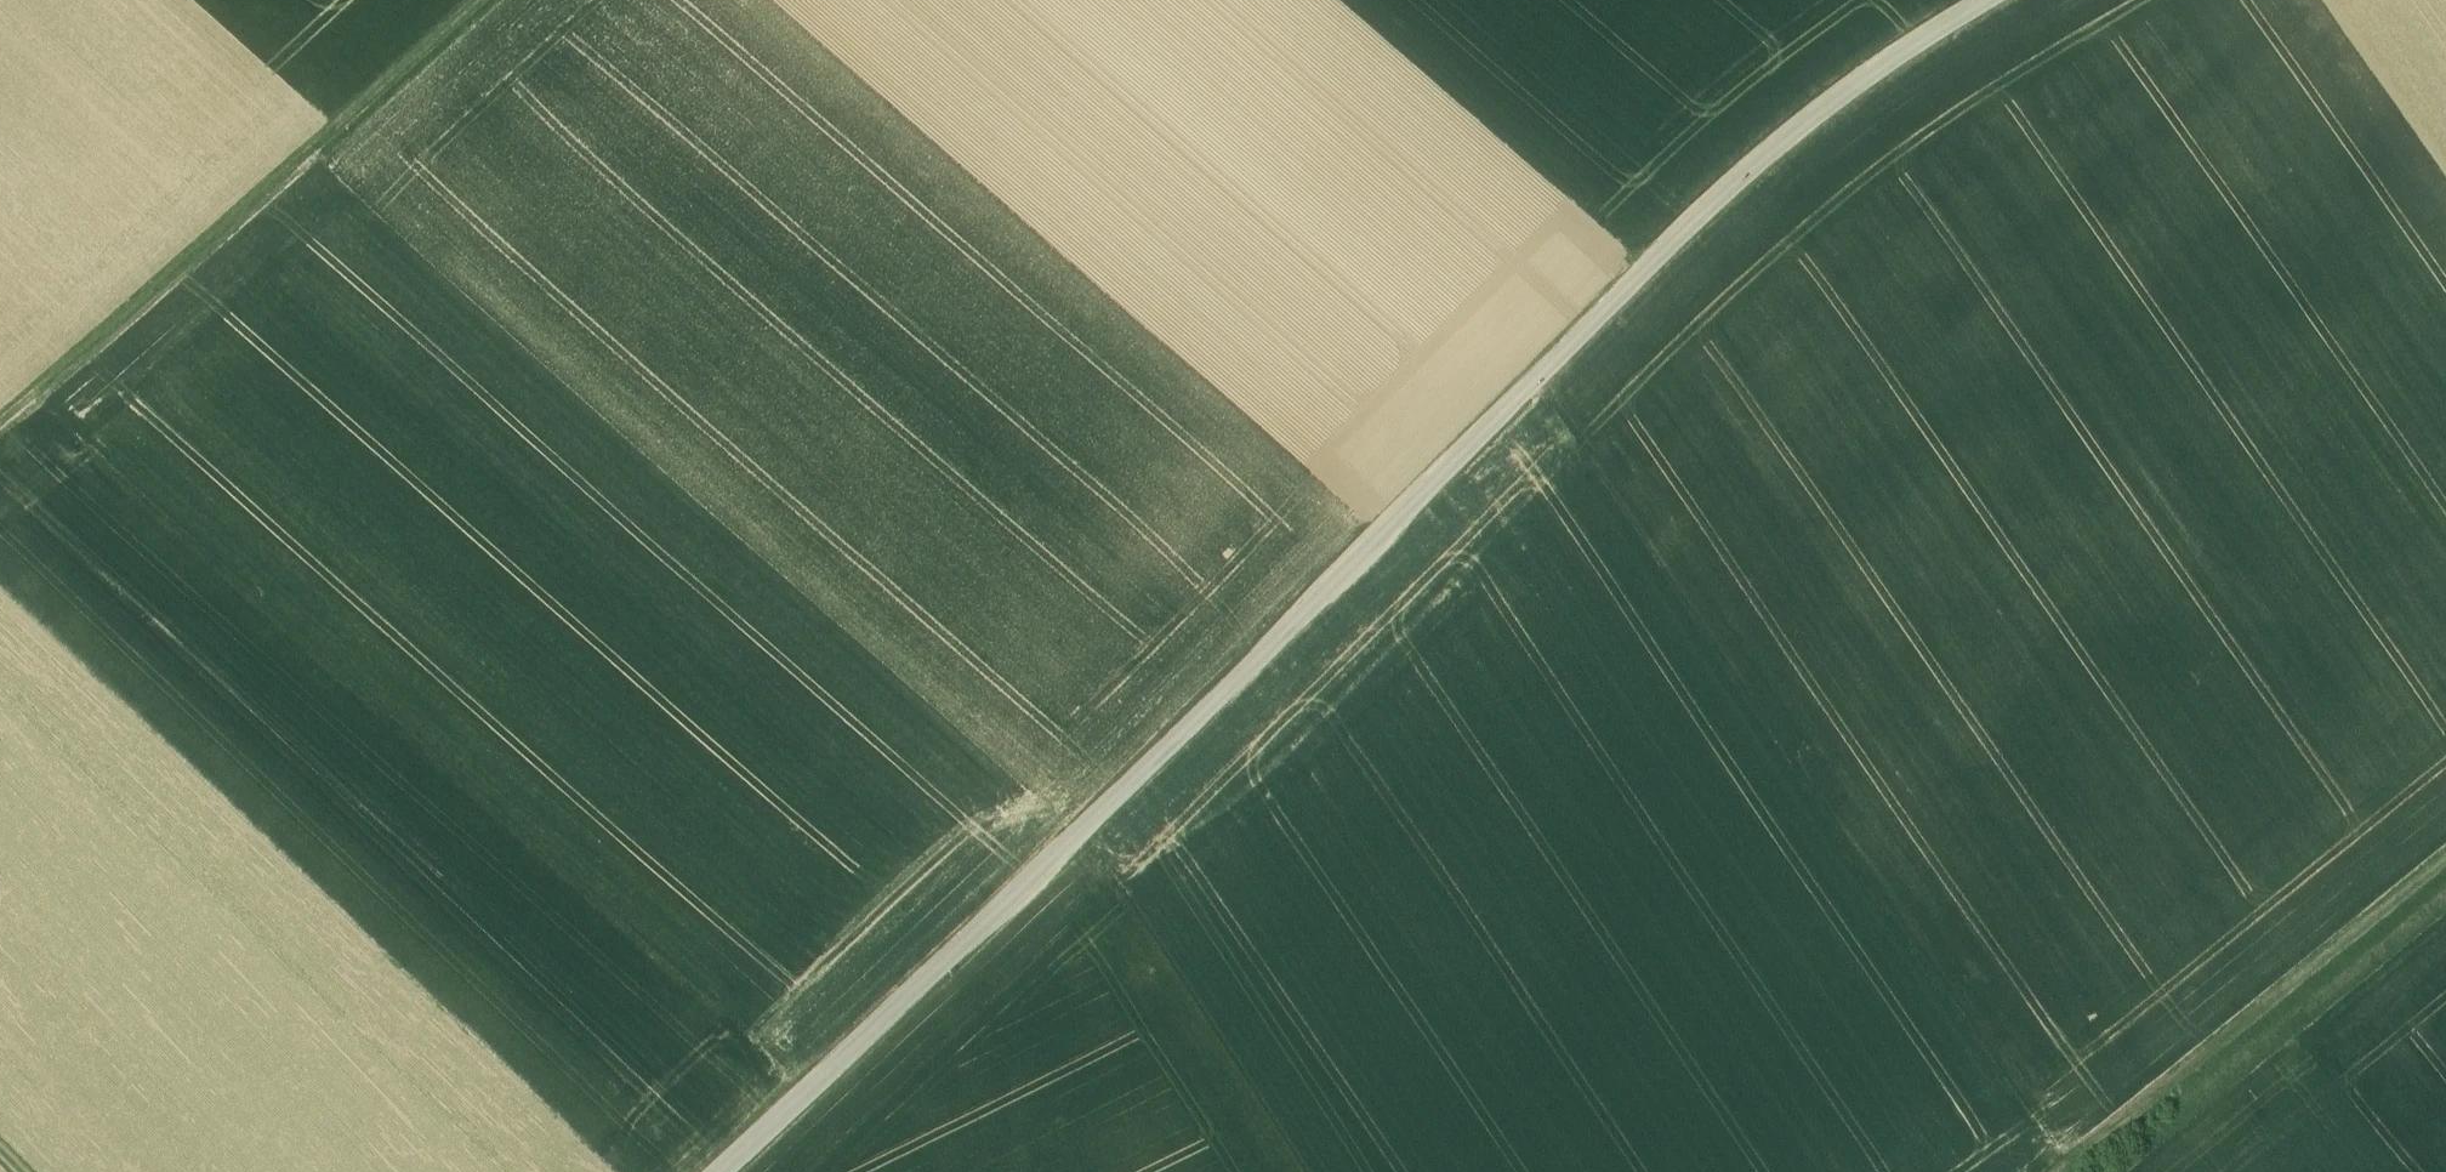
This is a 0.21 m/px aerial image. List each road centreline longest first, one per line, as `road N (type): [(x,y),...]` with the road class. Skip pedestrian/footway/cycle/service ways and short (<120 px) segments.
road 1 (unclassified): [(1984,0),(1893,56),(1700,213),(986,925),(721,1171)]
road 2 (track): [(0,423),(487,0)]
road 3 (track): [(2064,1171),(2445,865)]

